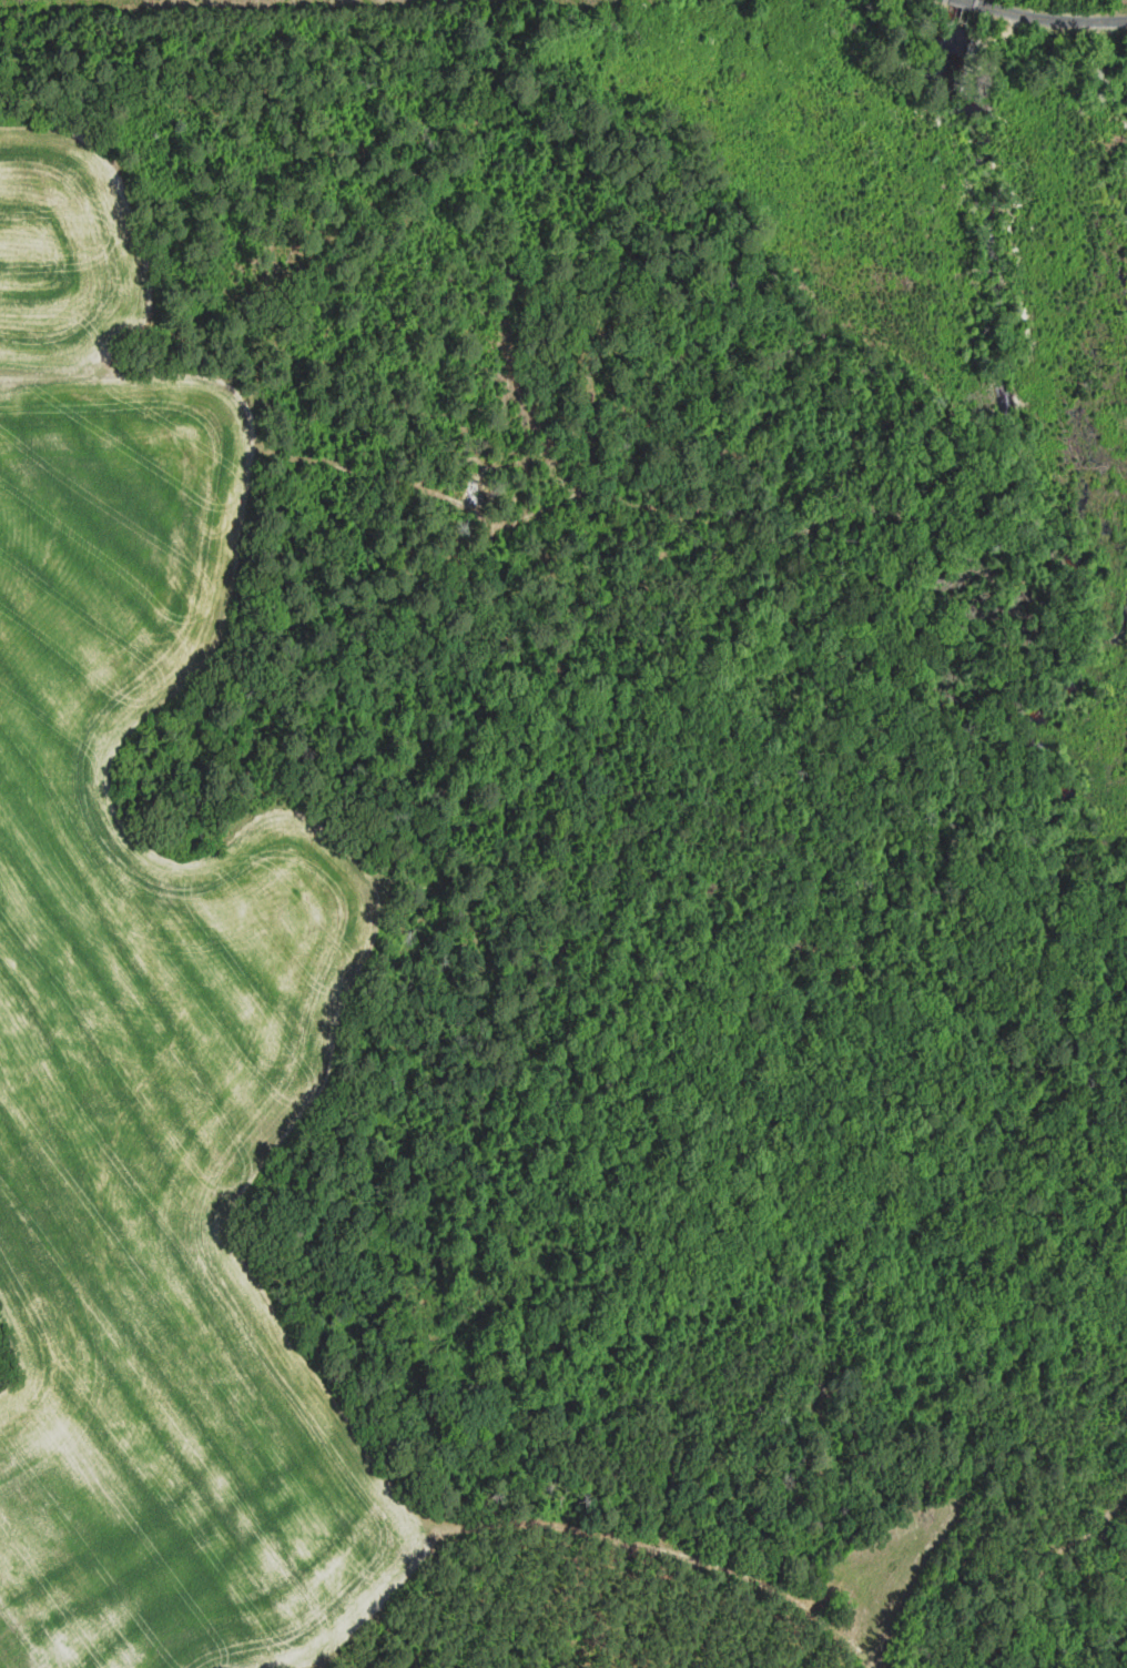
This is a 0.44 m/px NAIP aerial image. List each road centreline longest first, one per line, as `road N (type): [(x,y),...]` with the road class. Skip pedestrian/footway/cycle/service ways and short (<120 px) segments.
road 1 (residential): [(1126,19),(1049,19),(978,3)]

